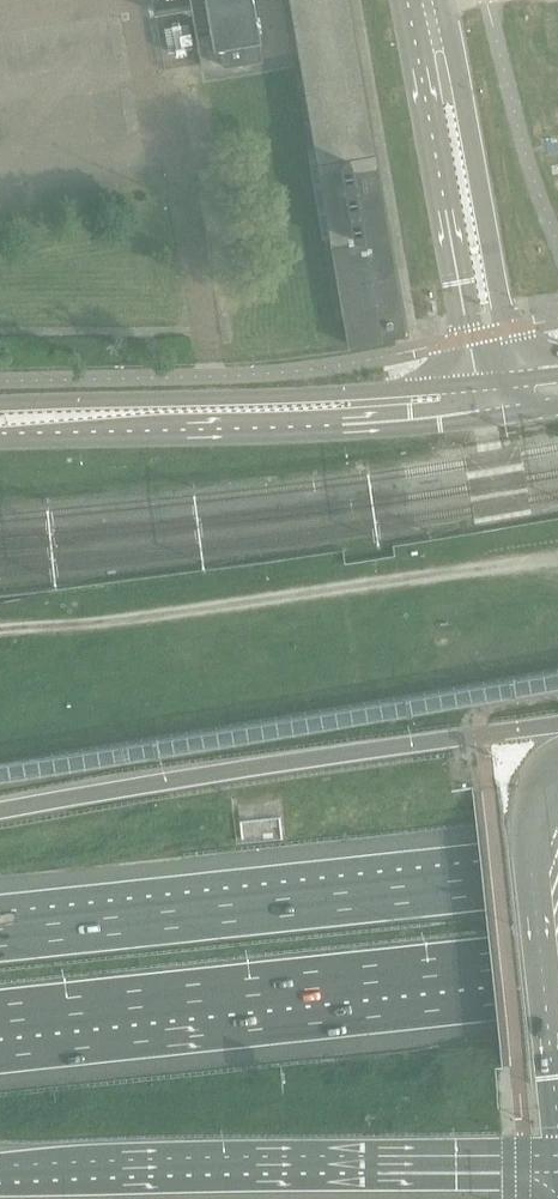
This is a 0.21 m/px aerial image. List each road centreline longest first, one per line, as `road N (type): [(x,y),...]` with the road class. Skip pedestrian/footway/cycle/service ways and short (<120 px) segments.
road 1 (motorway): [(557,735),(483,734),(0,813)]
road 2 (track): [(0,630),(134,619),(557,557)]
road 3 (motorway): [(557,879),(0,939)]
road 4 (motorway): [(0,1029),(557,973)]
road 5 (motorway): [(0,1174),(557,1160)]
road 6 (tertiary): [(0,440),(499,414)]
road 7 (tertiary): [(493,380),(0,406)]
road 8 (unclassified): [(493,380),(419,0)]
road 9 (secondary): [(557,762),(538,788),(530,833),(557,1122)]

